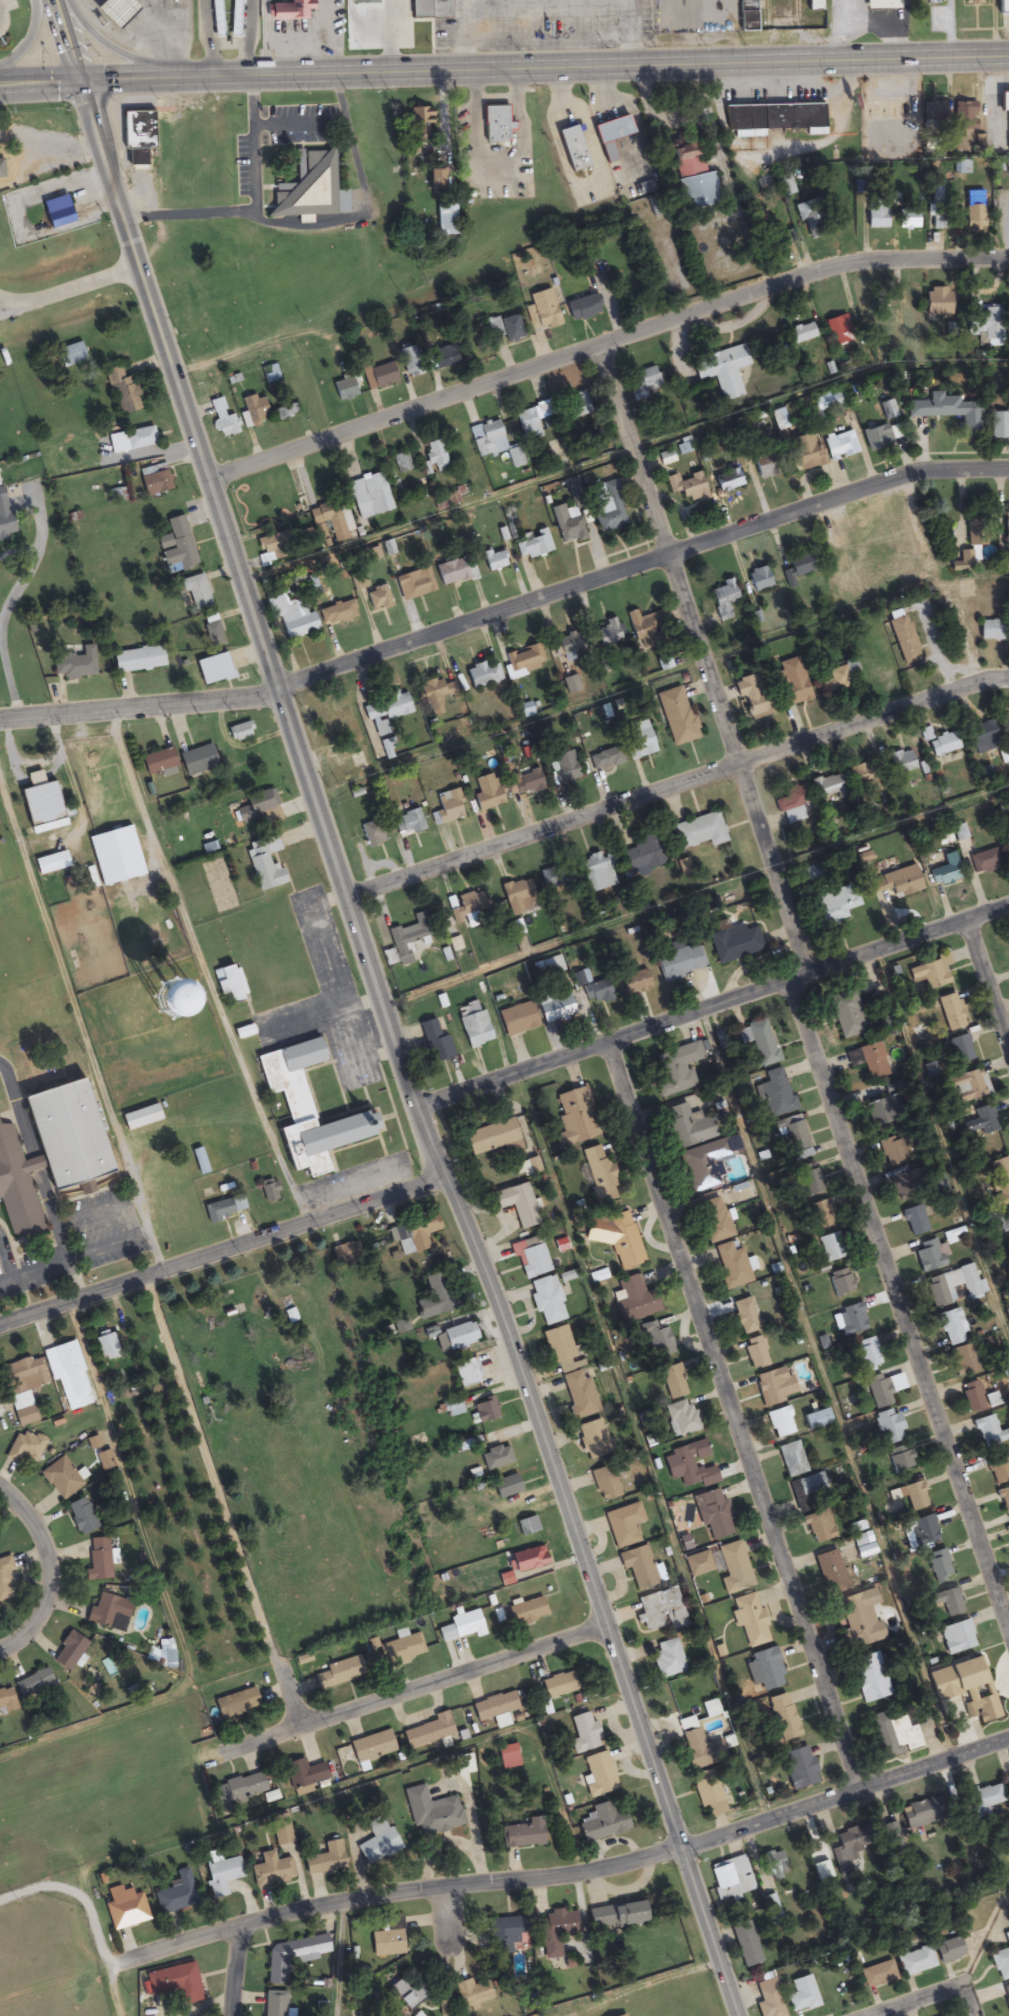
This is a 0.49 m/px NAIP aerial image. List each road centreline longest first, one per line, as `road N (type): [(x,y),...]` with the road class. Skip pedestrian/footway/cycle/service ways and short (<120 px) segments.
road 1 (tertiary): [(738,2015),(608,1629),(381,1007),(82,81)]
road 2 (residential): [(1008,1630),(799,1010),(805,977),(597,350)]
road 3 (residential): [(893,471),(258,696),(0,720)]
road 4 (residential): [(1008,1738),(637,1861),(405,1892),(133,1961)]
road 5 (secondary): [(1008,54),(179,78)]
road 6 (residential): [(852,1792),(609,1044)]
road 7 (residential): [(347,898),(992,679)]
road 8 (residential): [(856,255),(214,479)]
road 9 (residential): [(1008,905),(417,1107)]
road 10 (residential): [(300,1736),(145,1276)]
road 11 (residential): [(0,1324),(444,1173)]
road 12 (residential): [(608,1629),(217,1766)]
road 13 (residential): [(0,1651),(32,1629),(50,1574),(33,1520),(0,1490)]
road 14 (residential): [(1008,253),(856,255)]
road 15 (secondary): [(179,78),(117,56),(64,0)]
road 16 (residential): [(1008,1049),(966,920)]
road 17 (residential): [(872,2015),(945,1990),(970,1990),(979,2015)]

